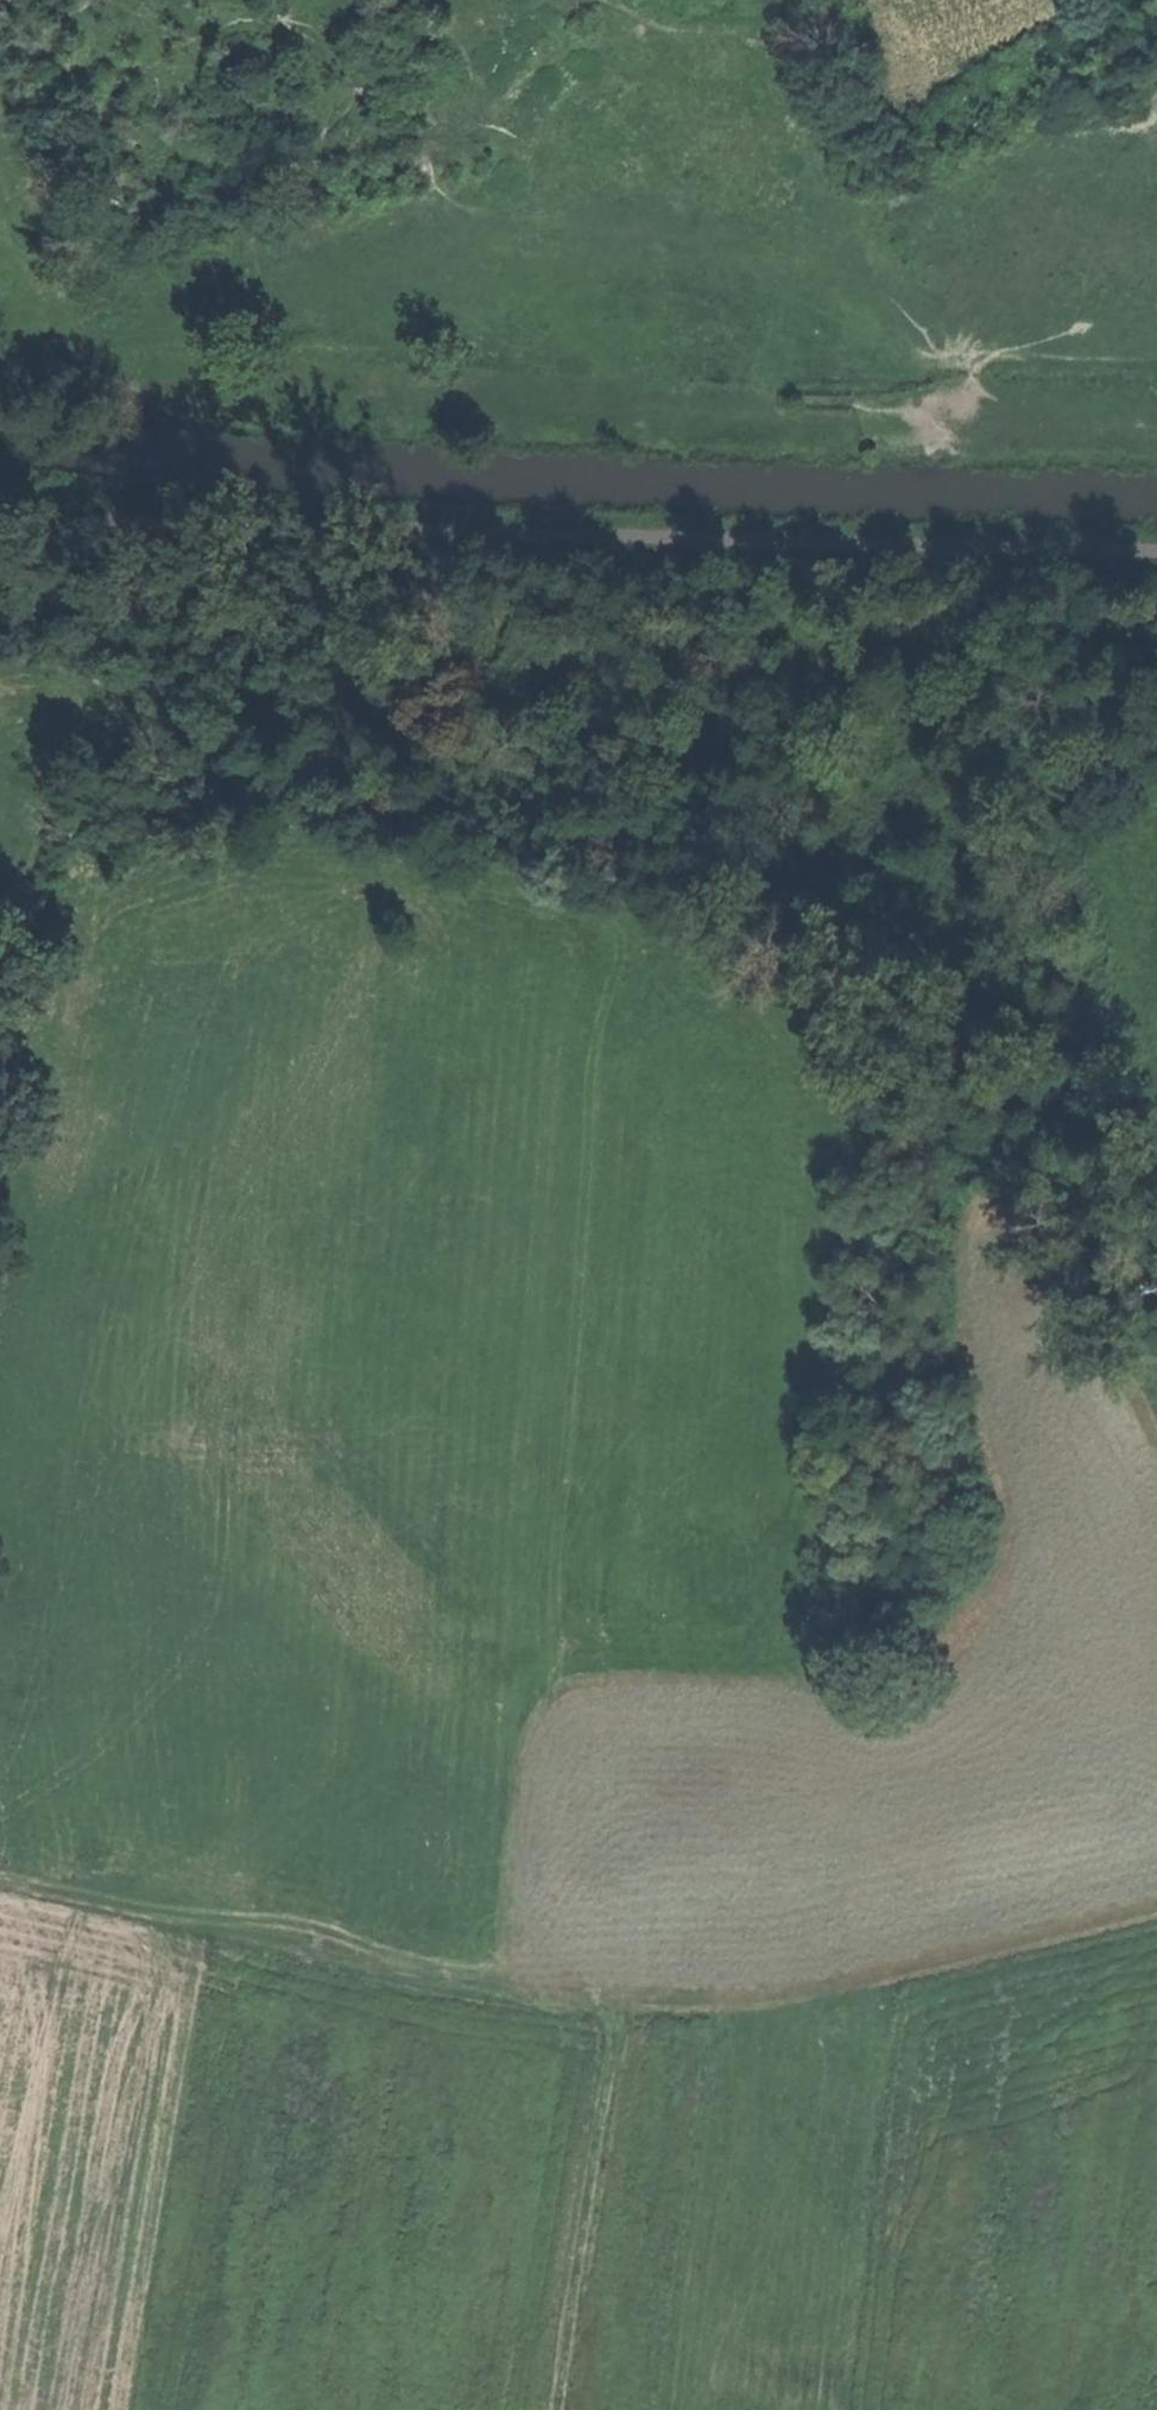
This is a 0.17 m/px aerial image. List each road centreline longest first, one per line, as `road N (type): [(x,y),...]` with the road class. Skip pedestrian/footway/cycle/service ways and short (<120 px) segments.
road 1 (track): [(0,1897),(397,2001),(618,2041),(576,2409)]
road 2 (track): [(1156,1905),(747,2023),(618,2041)]

